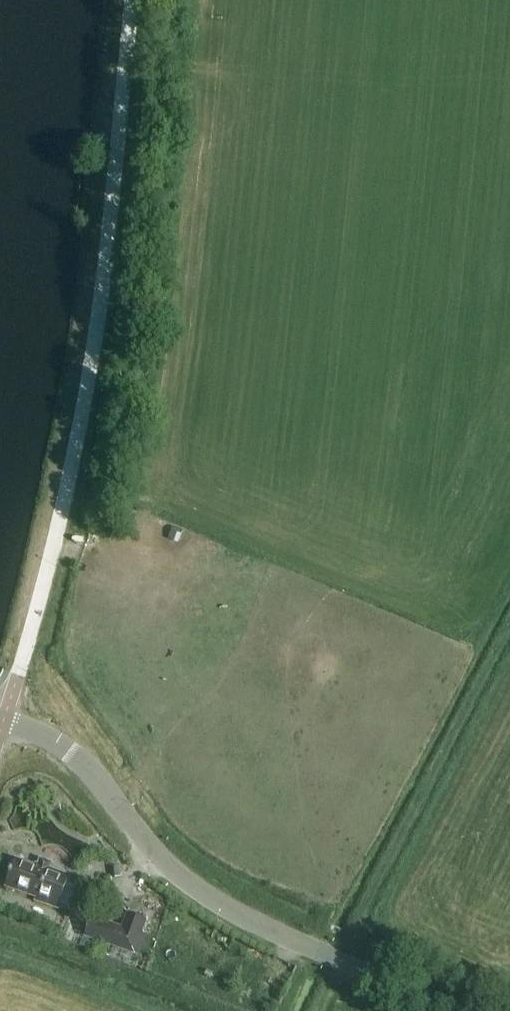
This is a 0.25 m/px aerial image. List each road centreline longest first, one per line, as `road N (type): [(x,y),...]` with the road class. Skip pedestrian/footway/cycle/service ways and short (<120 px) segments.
road 1 (unclassified): [(5,722),(70,750),(146,841),(217,902),(457,1010)]
road 2 (track): [(345,960),(509,628)]

